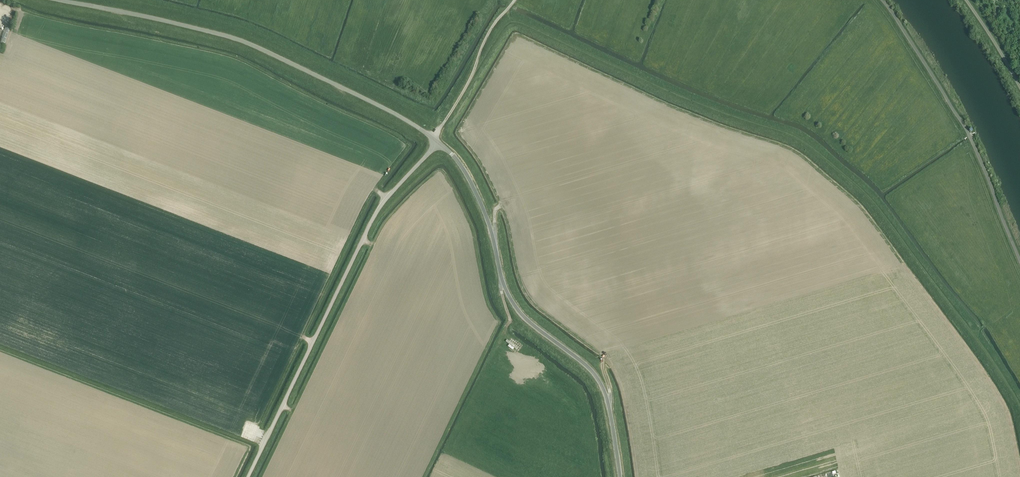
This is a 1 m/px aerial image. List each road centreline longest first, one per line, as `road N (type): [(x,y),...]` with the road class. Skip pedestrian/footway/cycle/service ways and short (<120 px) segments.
road 1 (unclassified): [(434,141),(239,40),(56,0)]
road 2 (unclassified): [(620,476),(602,386),(514,305),(478,197),(459,162),(434,141)]
road 3 (unclassified): [(248,476),(375,215),(434,141)]

